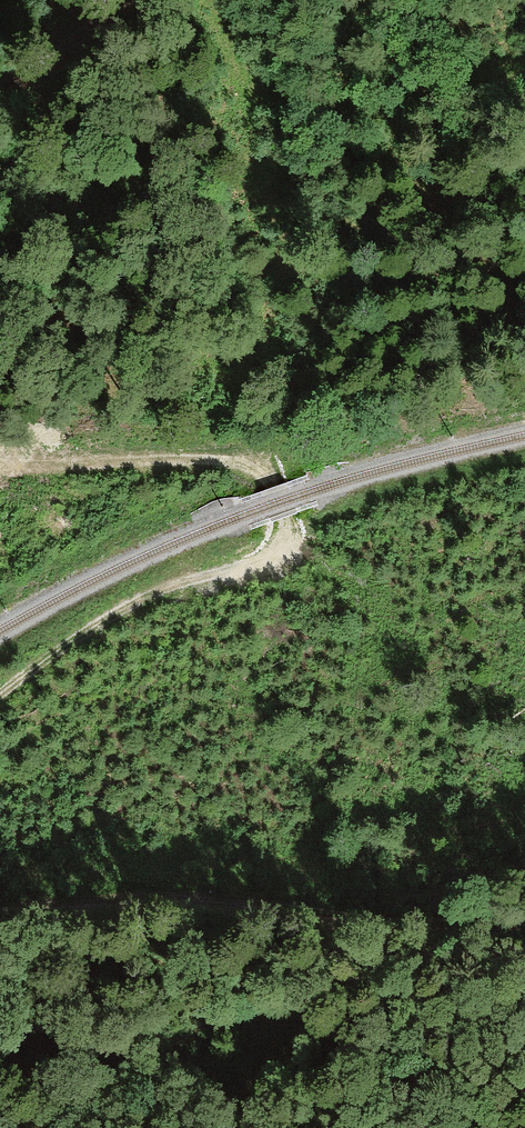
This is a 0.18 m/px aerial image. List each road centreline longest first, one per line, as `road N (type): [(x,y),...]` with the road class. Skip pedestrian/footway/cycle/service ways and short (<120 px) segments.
road 1 (track): [(0,697),(112,615),(276,551),(286,521),(271,484),(255,471),(152,462),(0,468)]
road 2 (track): [(524,929),(415,926),(157,895),(0,905)]
road 3 (track): [(0,90),(163,0)]

